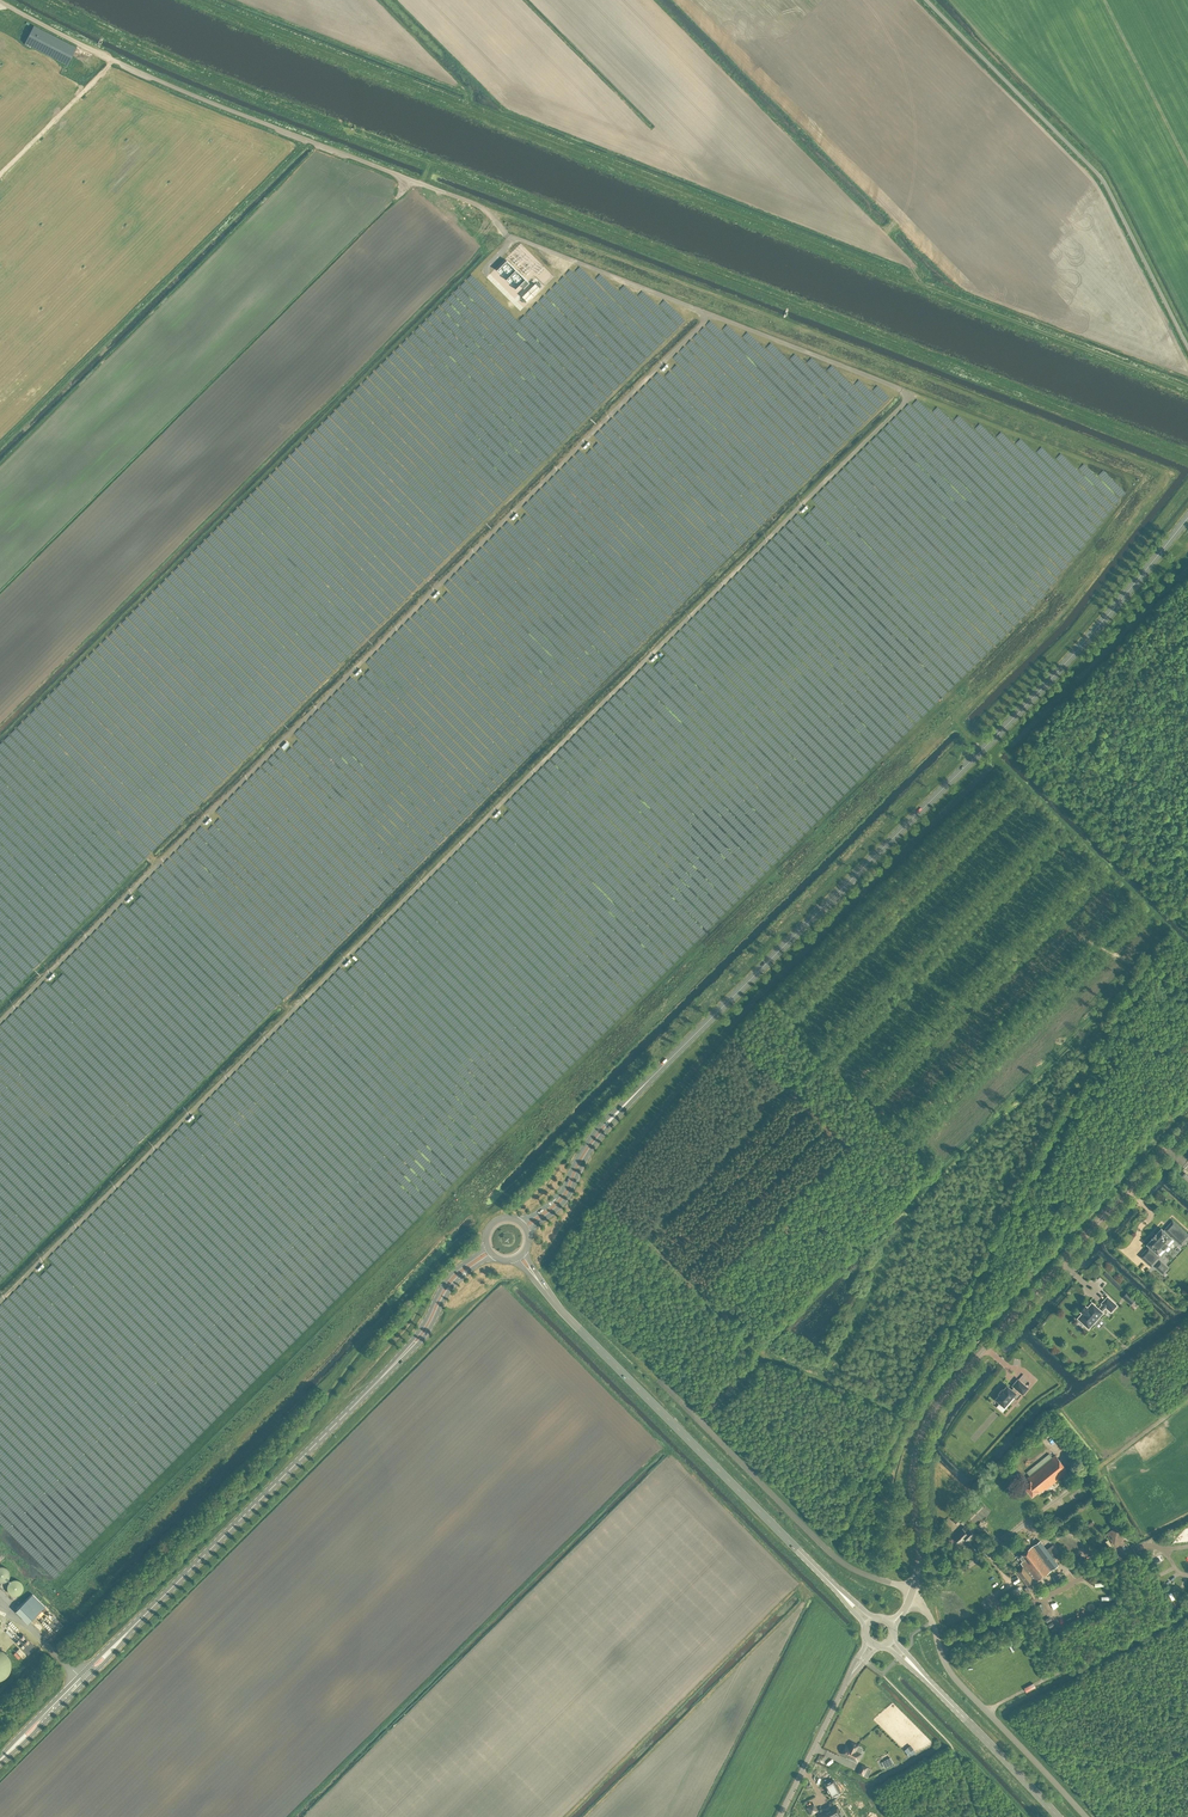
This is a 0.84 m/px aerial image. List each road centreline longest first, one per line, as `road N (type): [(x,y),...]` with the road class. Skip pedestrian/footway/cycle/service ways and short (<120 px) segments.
road 1 (track): [(424,183),(486,209),(513,238),(913,394),(0,1299)]
road 2 (track): [(0,1020),(710,315)]
road 3 (primary): [(649,1080),(1043,688),(1187,518)]
road 4 (track): [(830,1553),(904,1415),(763,1362),(647,1237),(836,1044)]
road 5 (unclassified): [(911,1595),(920,1538),(911,1477),(937,1402),(1187,1123)]
road 6 (primary): [(0,1759),(355,1404)]
road 7 (unclassified): [(424,183),(121,62),(0,0)]
road 8 (secondary): [(869,1620),(548,1293)]
road 9 (unclassified): [(911,1595),(824,1548),(661,1382)]
road 10 (track): [(944,1164),(1144,968),(1187,989)]
road 11 (unclassified): [(1084,1816),(947,1669),(927,1611),(911,1595)]
road 12 (secondary): [(1056,1816),(891,1642)]
road 13 (primary): [(485,1241),(447,1276),(414,1338),(355,1404)]
road 14 (track): [(998,1726),(1012,1721),(1044,1751),(1162,1770),(1187,1756)]
road 15 (primary): [(355,1404),(422,1339),(455,1283),(494,1256)]
road 16 (primary): [(529,1235),(564,1202),(592,1148),(649,1080)]
road 17 (primary): [(649,1080),(595,1131),(556,1199),(518,1221)]
road 18 (unclassified): [(779,1816),(872,1646)]

